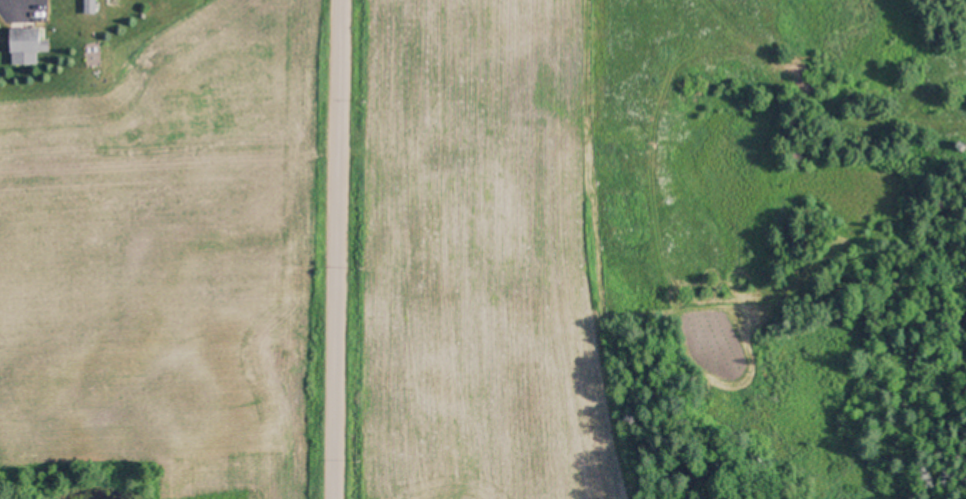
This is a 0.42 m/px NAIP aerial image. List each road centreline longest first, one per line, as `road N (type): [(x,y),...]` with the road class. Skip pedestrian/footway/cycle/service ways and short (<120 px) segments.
road 1 (residential): [(335,498),(344,0)]

